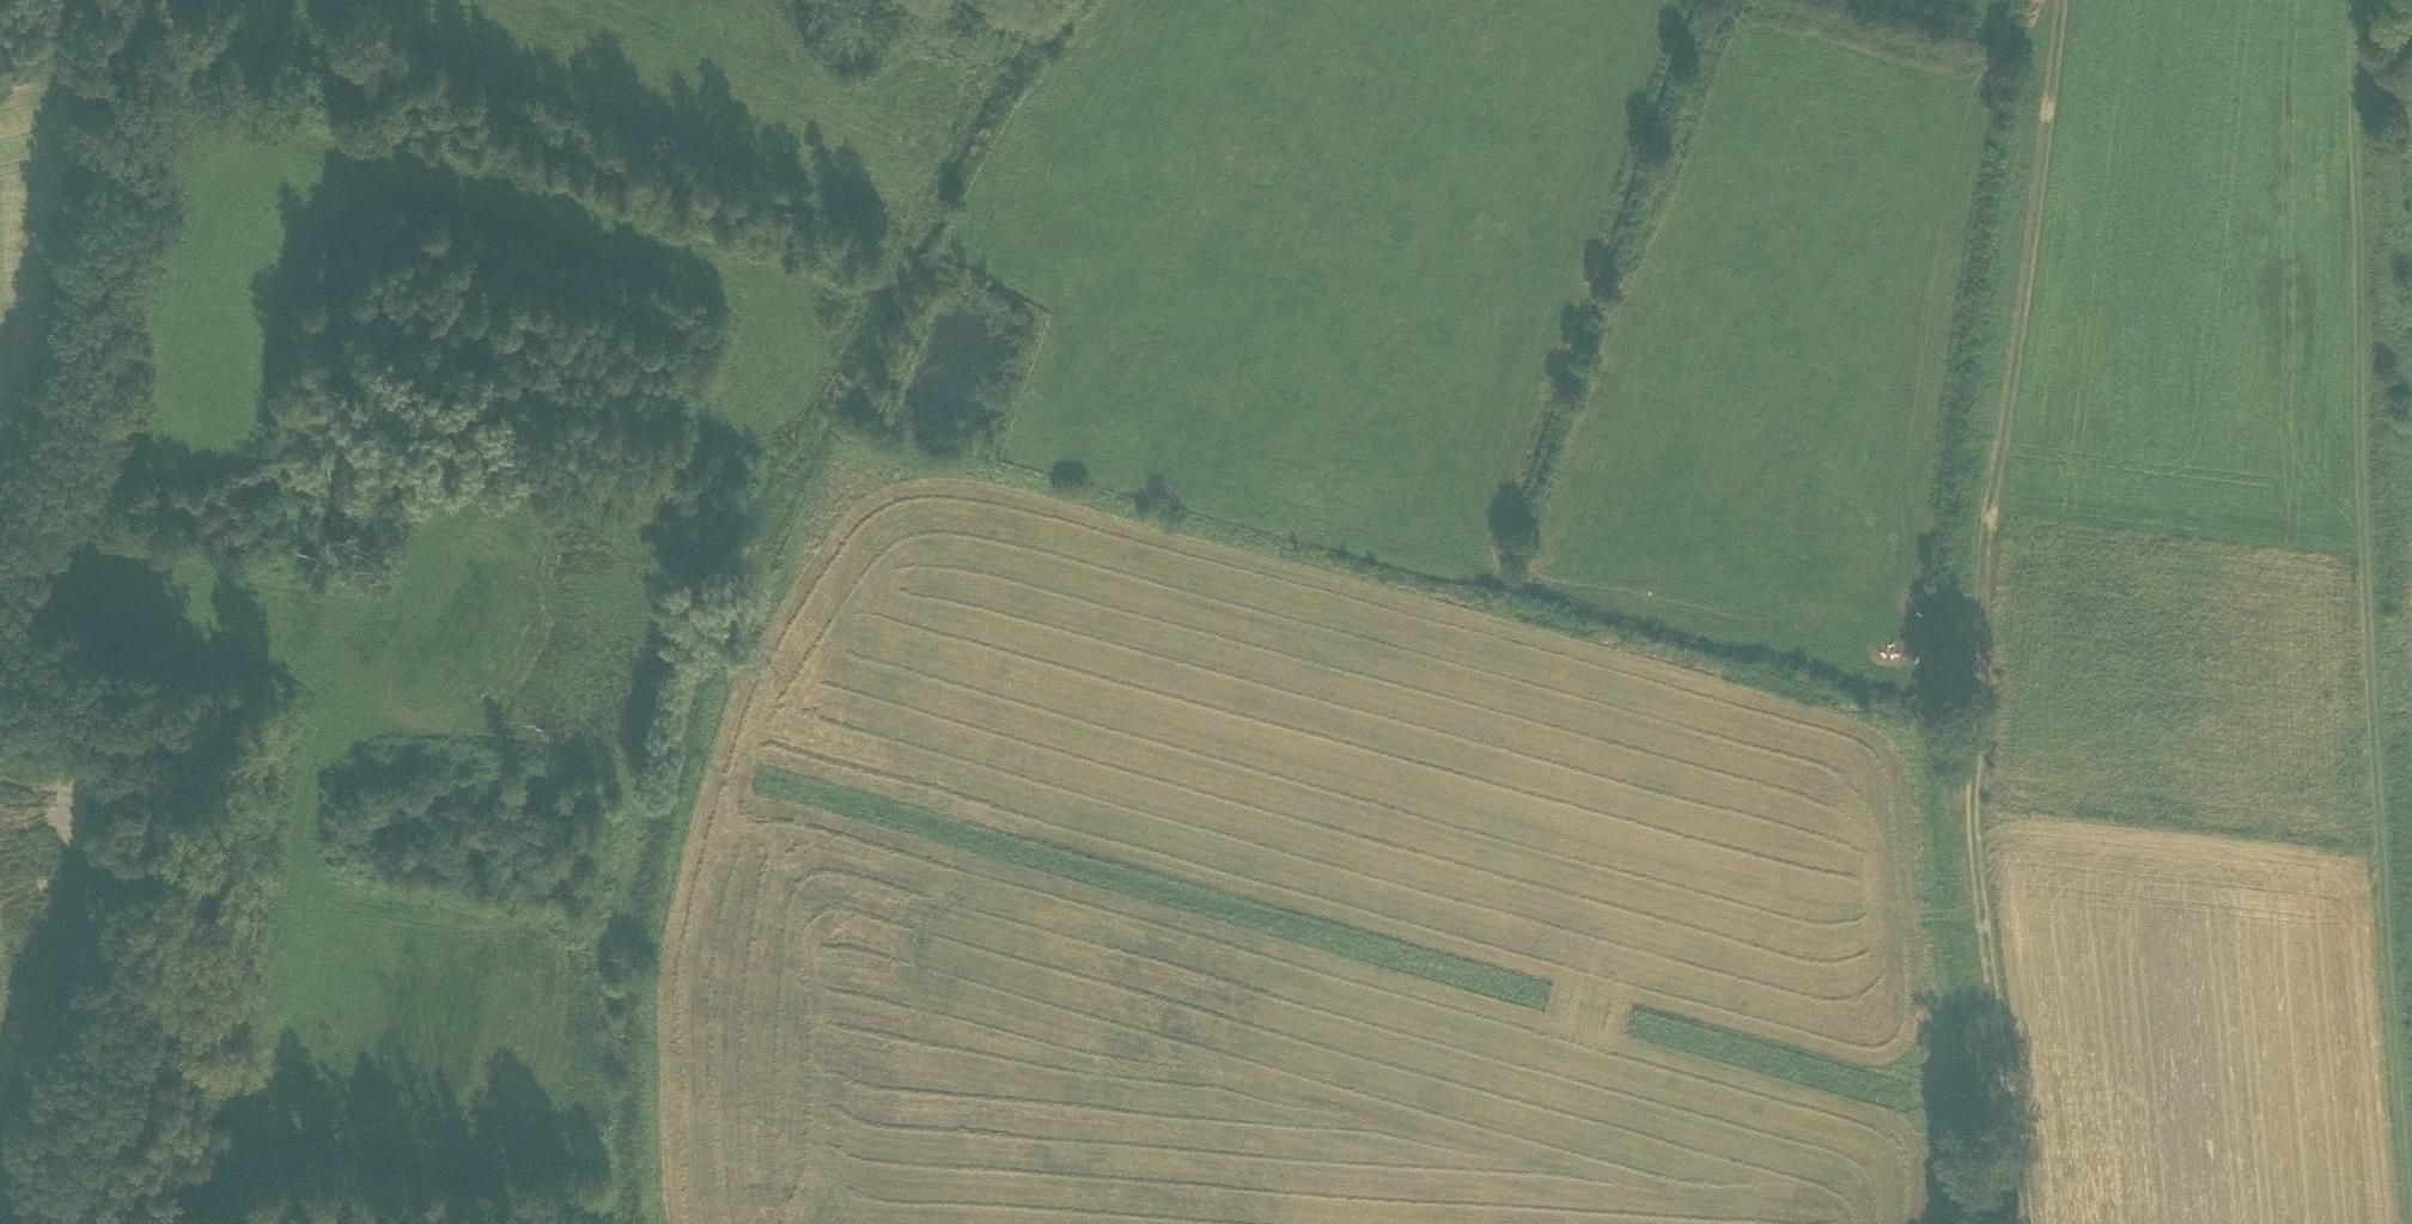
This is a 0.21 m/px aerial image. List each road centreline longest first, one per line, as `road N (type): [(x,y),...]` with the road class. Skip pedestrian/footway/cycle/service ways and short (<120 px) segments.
road 1 (track): [(2069,0),(1985,734),(1981,852),(2020,1223)]
road 2 (track): [(2381,0),(2366,457),(2411,1095)]

